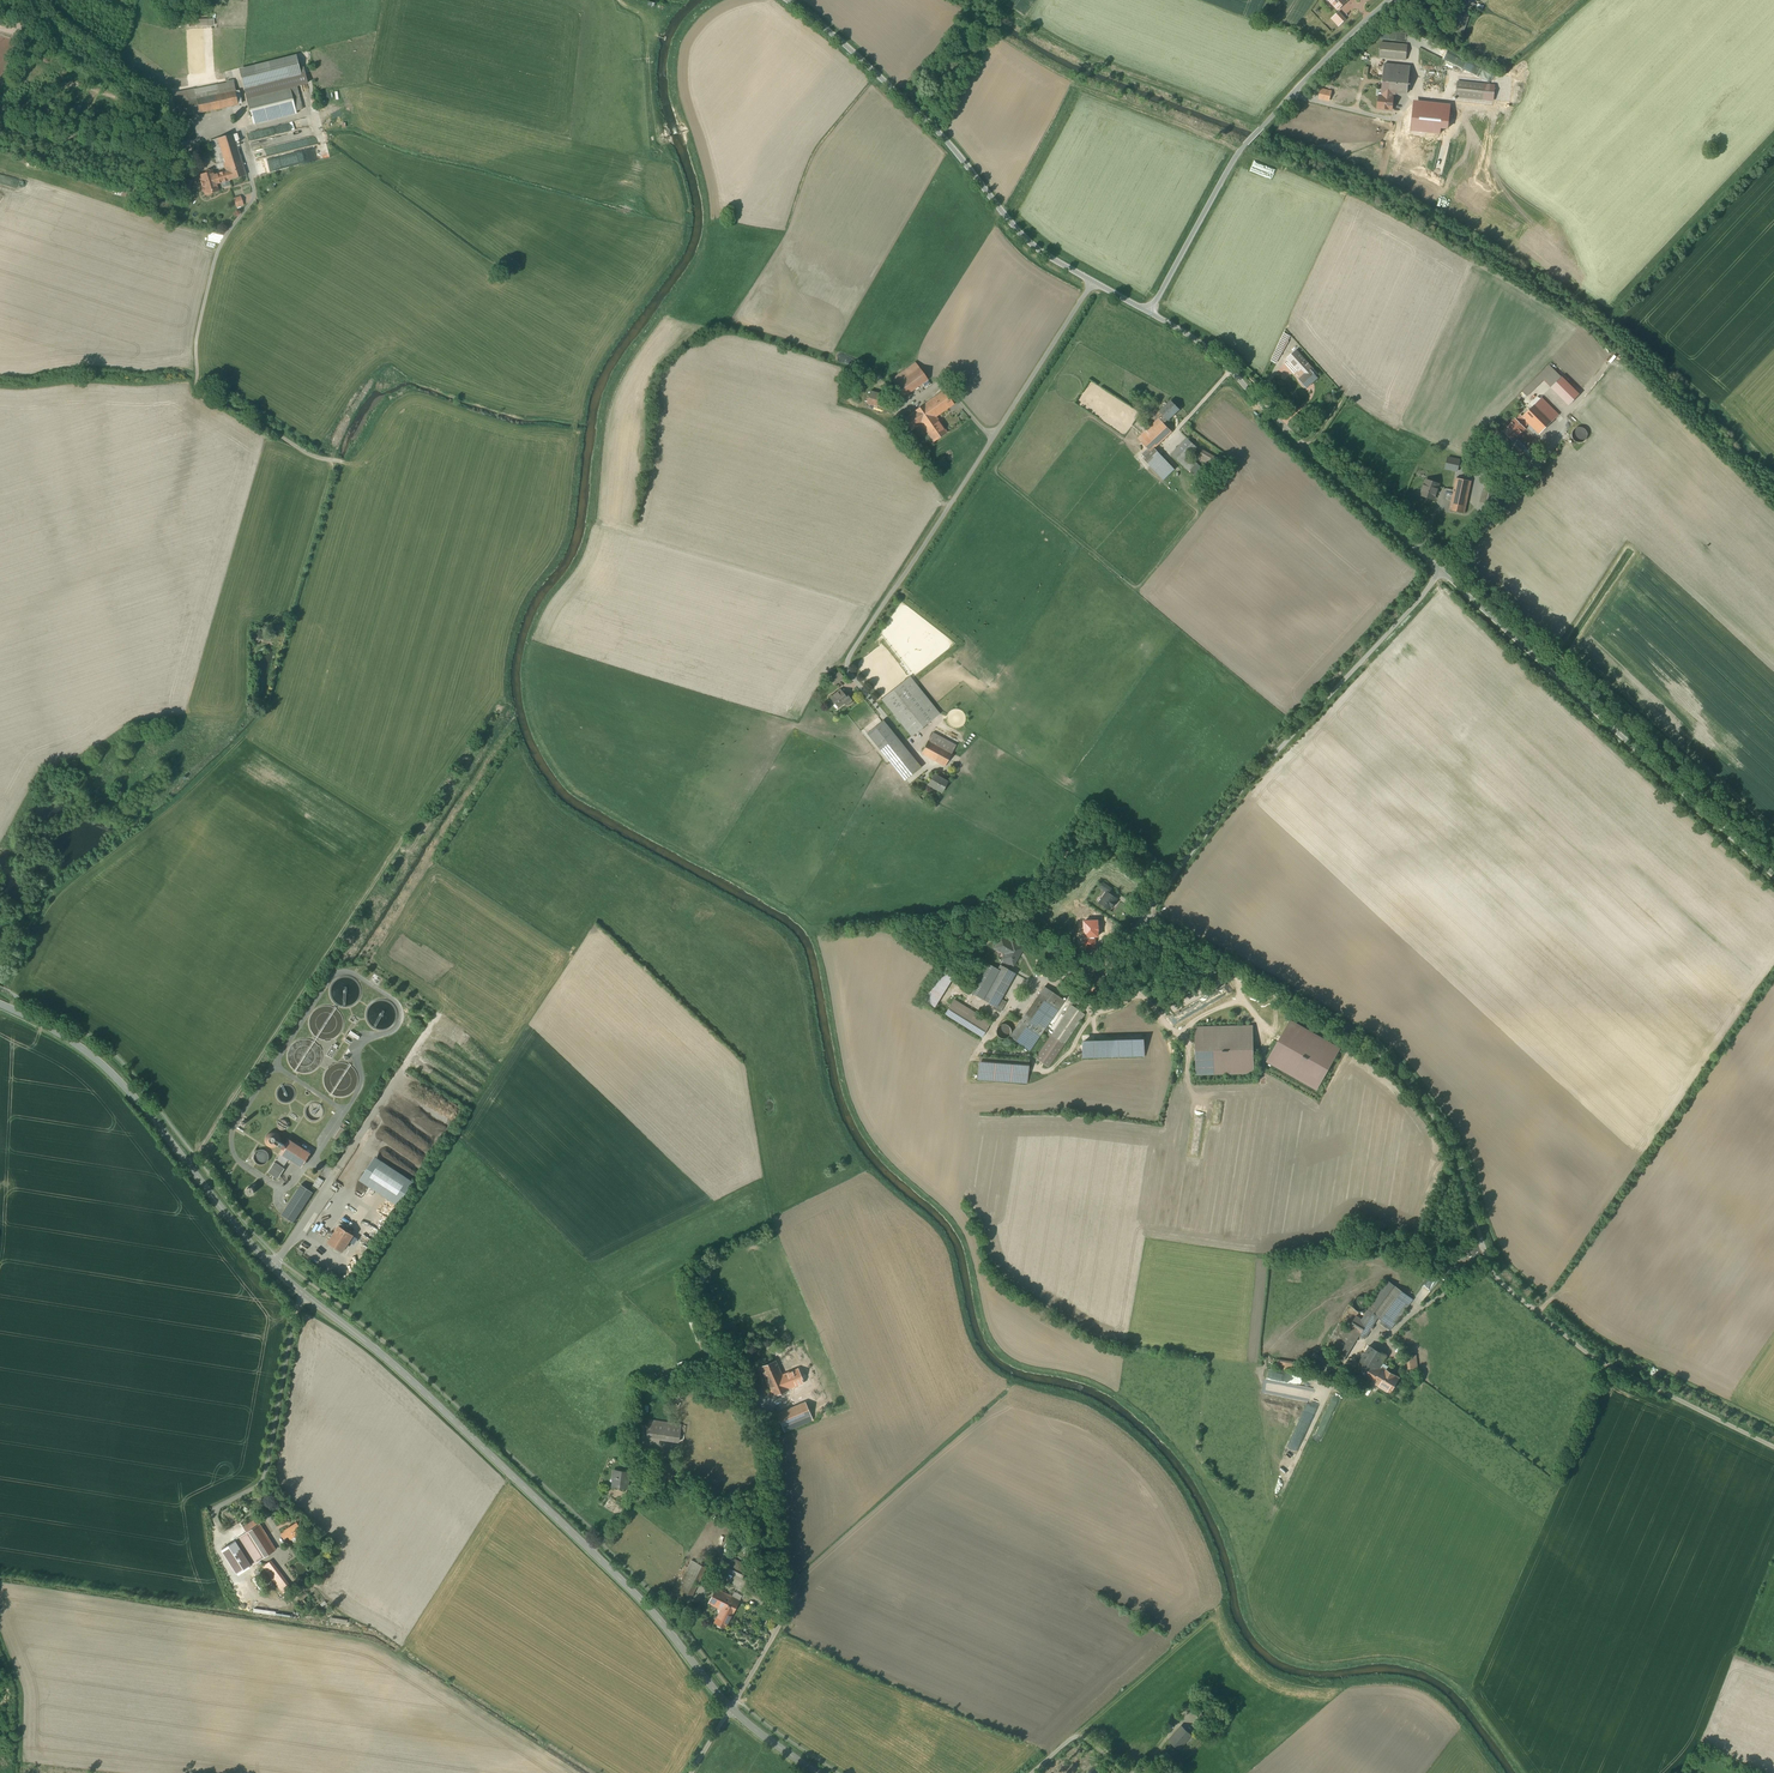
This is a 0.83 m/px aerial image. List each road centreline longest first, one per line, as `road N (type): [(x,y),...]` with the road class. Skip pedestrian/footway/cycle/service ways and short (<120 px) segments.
road 1 (tertiary): [(731,1708),(599,1559),(399,1369),(259,1253),(119,1082),(66,1038),(0,1004)]
road 2 (unclassified): [(1141,921),(1388,1066),(1454,1153),(1487,1264),(1516,1296),(1596,1359),(1773,1447)]
road 3 (residential): [(787,0),(927,121),(1043,254),(1150,314)]
road 4 (unclassified): [(1441,571),(1249,782),(1141,921)]
road 5 (residential): [(1441,571),(1773,876)]
road 6 (unclassified): [(1388,0),(1233,160),(1150,314)]
road 7 (residential): [(1150,314),(1224,363),(1441,571)]
road 8 (track): [(232,227),(200,319),(197,389),(311,456),(348,464)]

